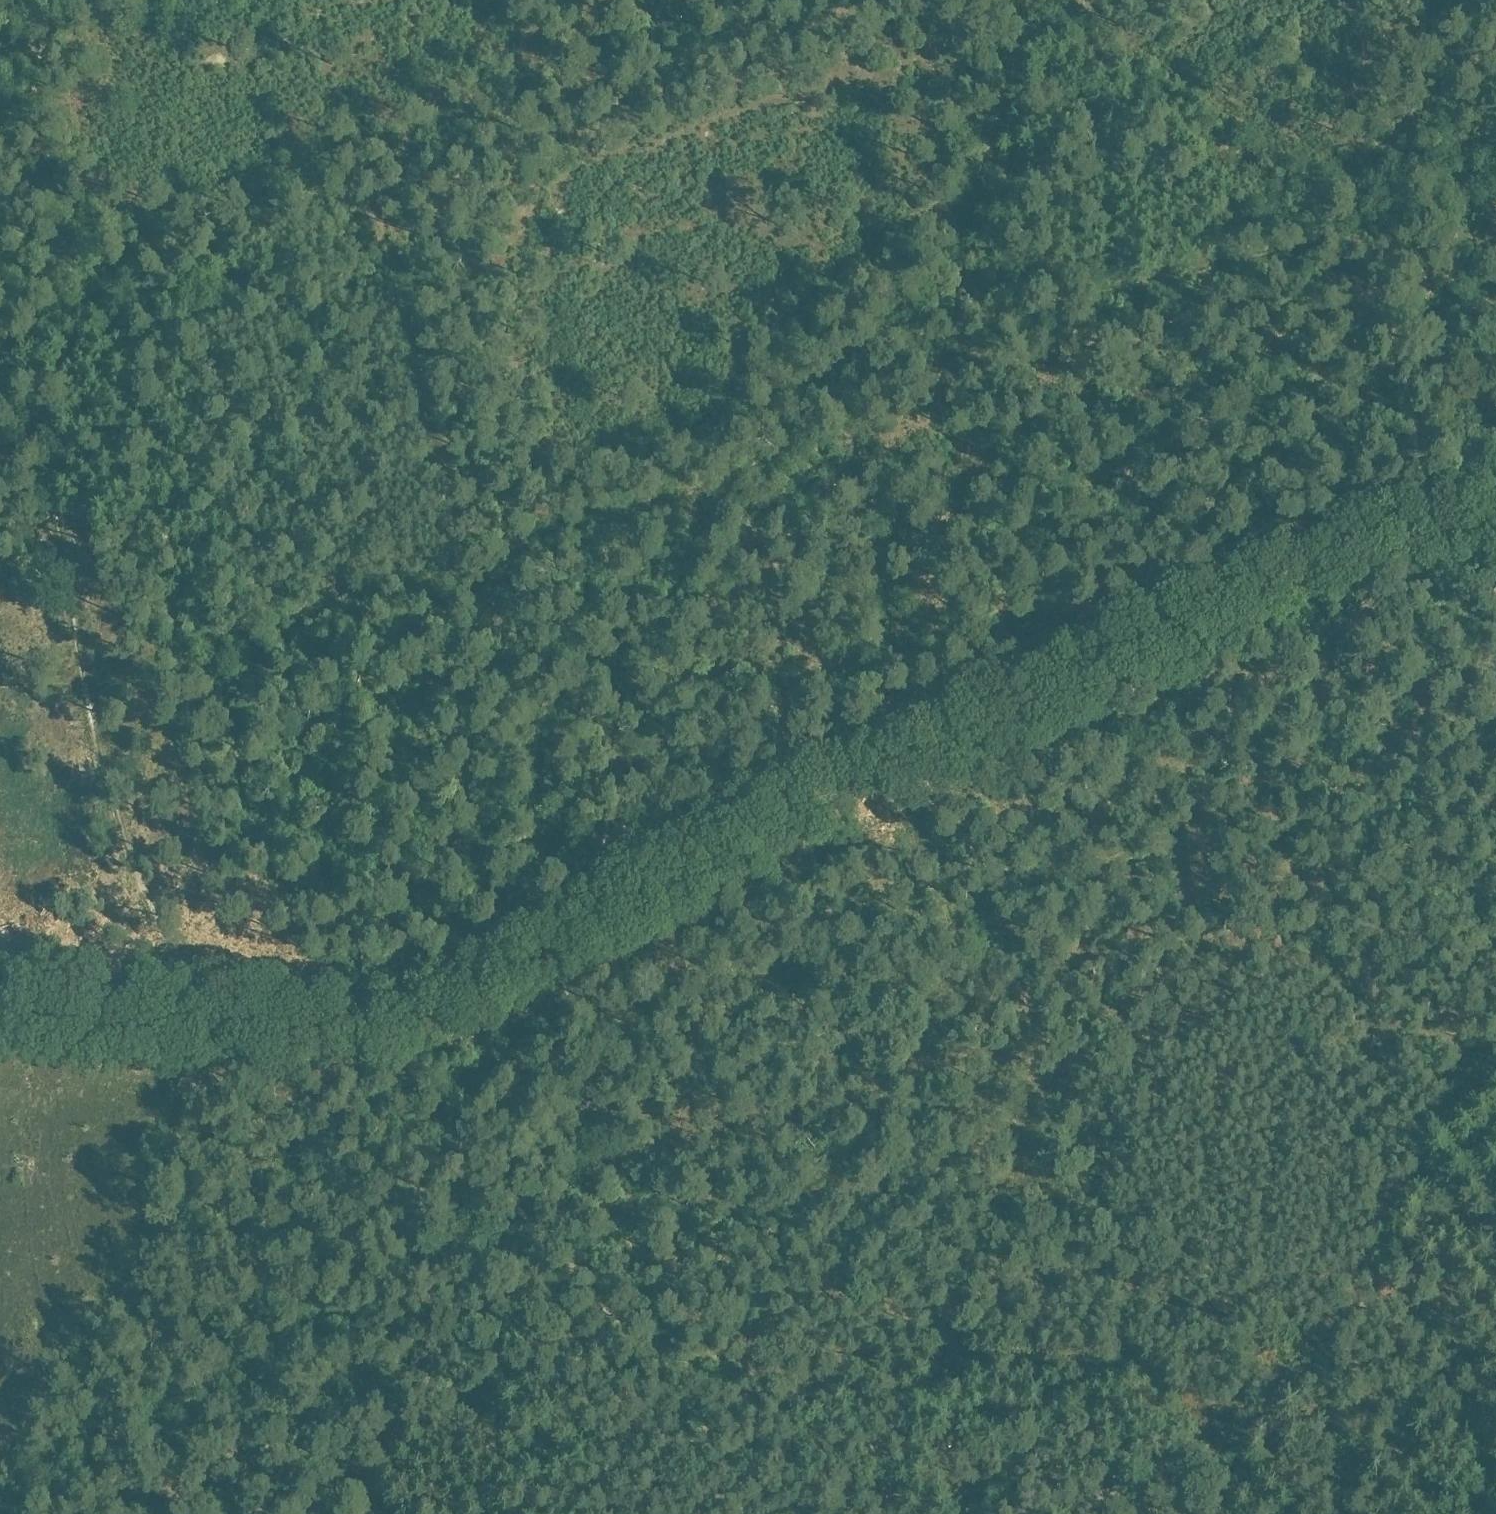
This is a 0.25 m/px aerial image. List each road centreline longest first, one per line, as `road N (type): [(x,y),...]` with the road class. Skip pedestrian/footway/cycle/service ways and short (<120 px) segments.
road 1 (track): [(374,996),(1233,575),(1388,521),(1495,516)]
road 2 (track): [(0,1018),(261,1012),(374,996)]

